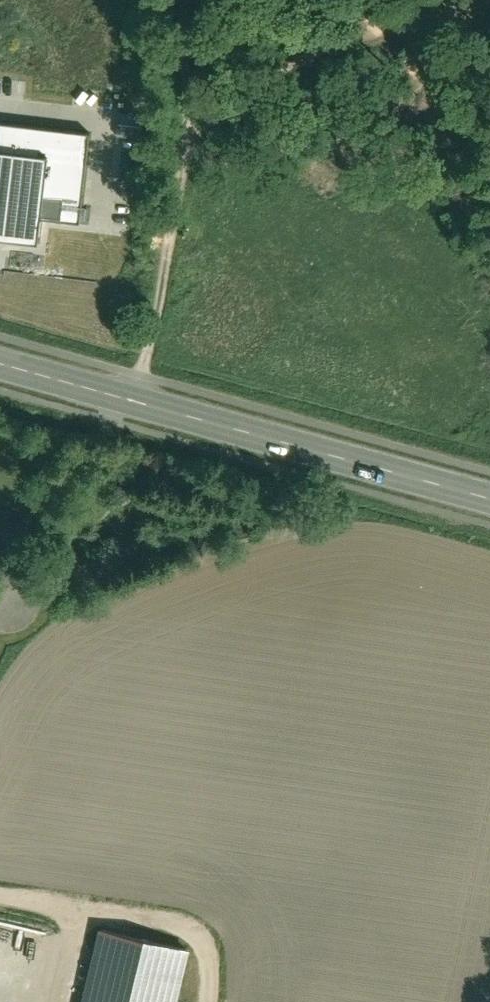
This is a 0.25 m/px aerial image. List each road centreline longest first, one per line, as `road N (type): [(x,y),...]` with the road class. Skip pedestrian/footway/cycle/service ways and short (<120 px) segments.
road 1 (track): [(182,0),(186,137),(153,328),(129,401)]
road 2 (primary): [(489,501),(129,401)]
road 3 (track): [(489,1),(307,57),(186,137)]
road 4 (residential): [(129,401),(0,609)]
road 5 (primary): [(129,401),(0,366)]

